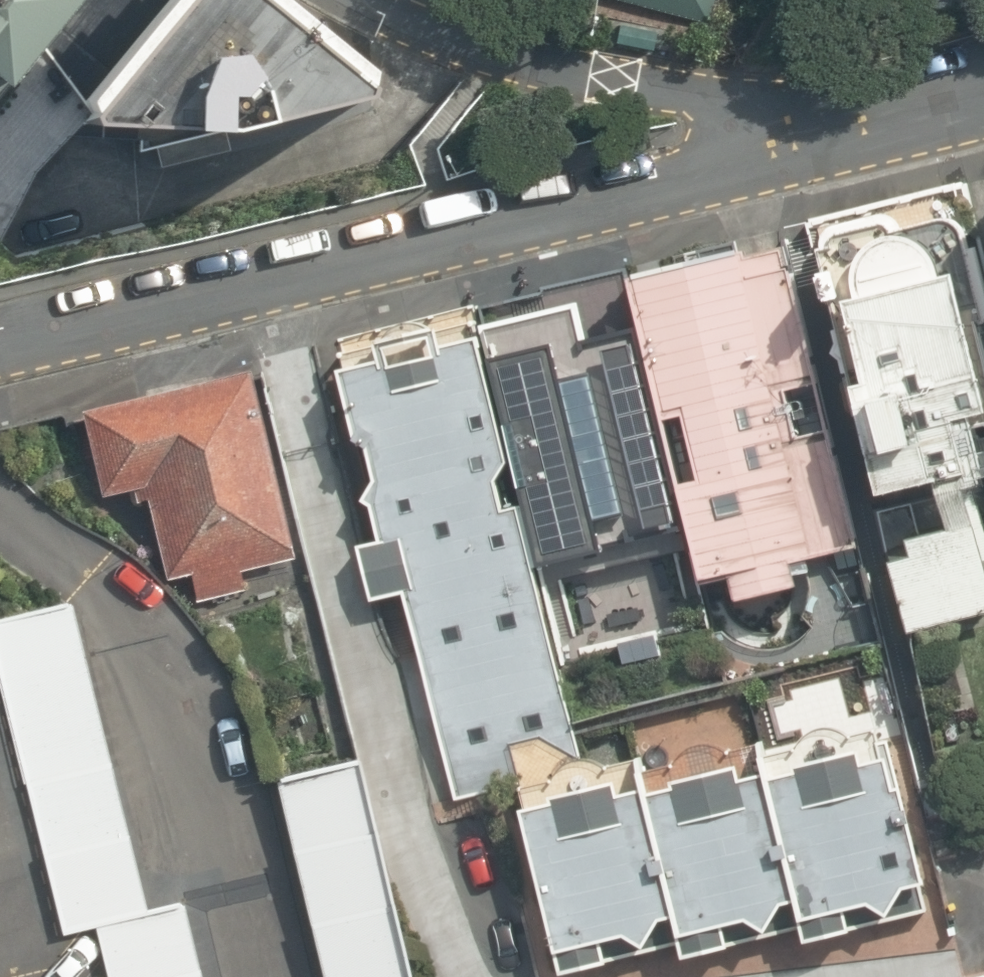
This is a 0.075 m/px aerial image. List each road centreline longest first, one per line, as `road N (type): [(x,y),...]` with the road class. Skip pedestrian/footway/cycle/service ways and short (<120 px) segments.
road 1 (residential): [(809,150),(0,343)]
road 2 (residential): [(809,150),(718,103),(540,78),(484,61),(365,0)]
road 3 (residential): [(983,108),(809,150)]

